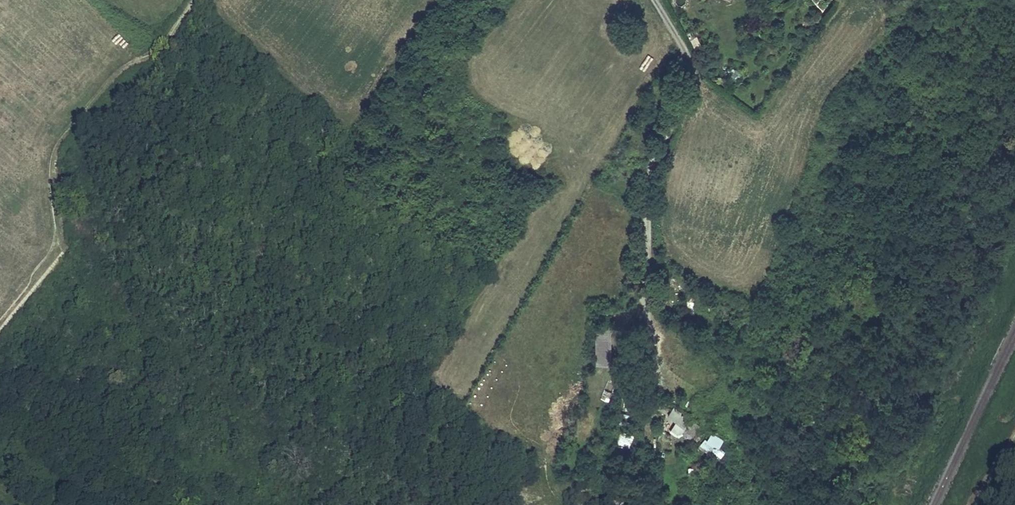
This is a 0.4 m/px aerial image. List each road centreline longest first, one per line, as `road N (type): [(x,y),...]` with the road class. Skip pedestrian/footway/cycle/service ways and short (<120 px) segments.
road 1 (track): [(655,0),(687,71),(653,157),(646,329)]

